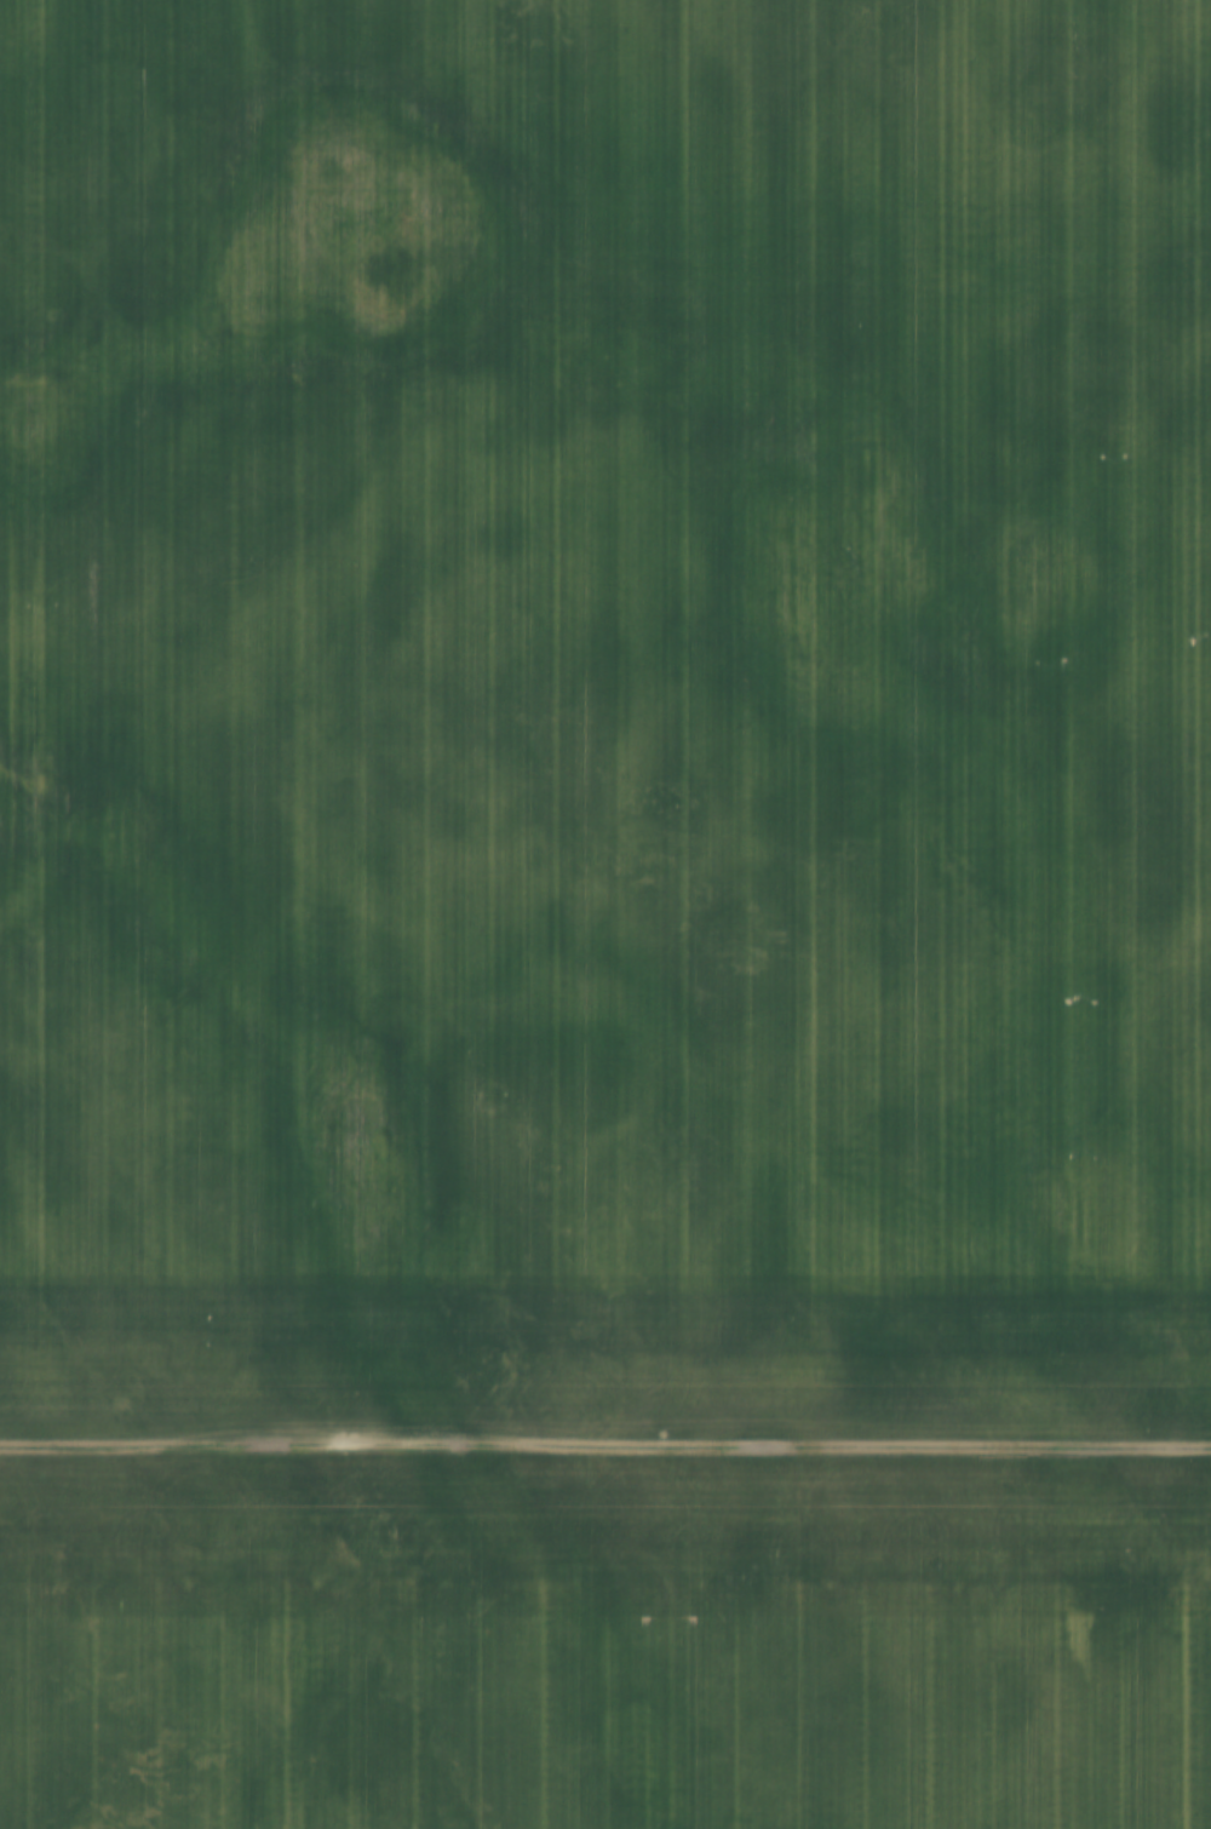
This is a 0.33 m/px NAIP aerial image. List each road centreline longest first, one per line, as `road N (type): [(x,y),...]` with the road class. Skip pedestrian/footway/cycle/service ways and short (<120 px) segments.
road 1 (track): [(0,1454),(1210,1450)]

